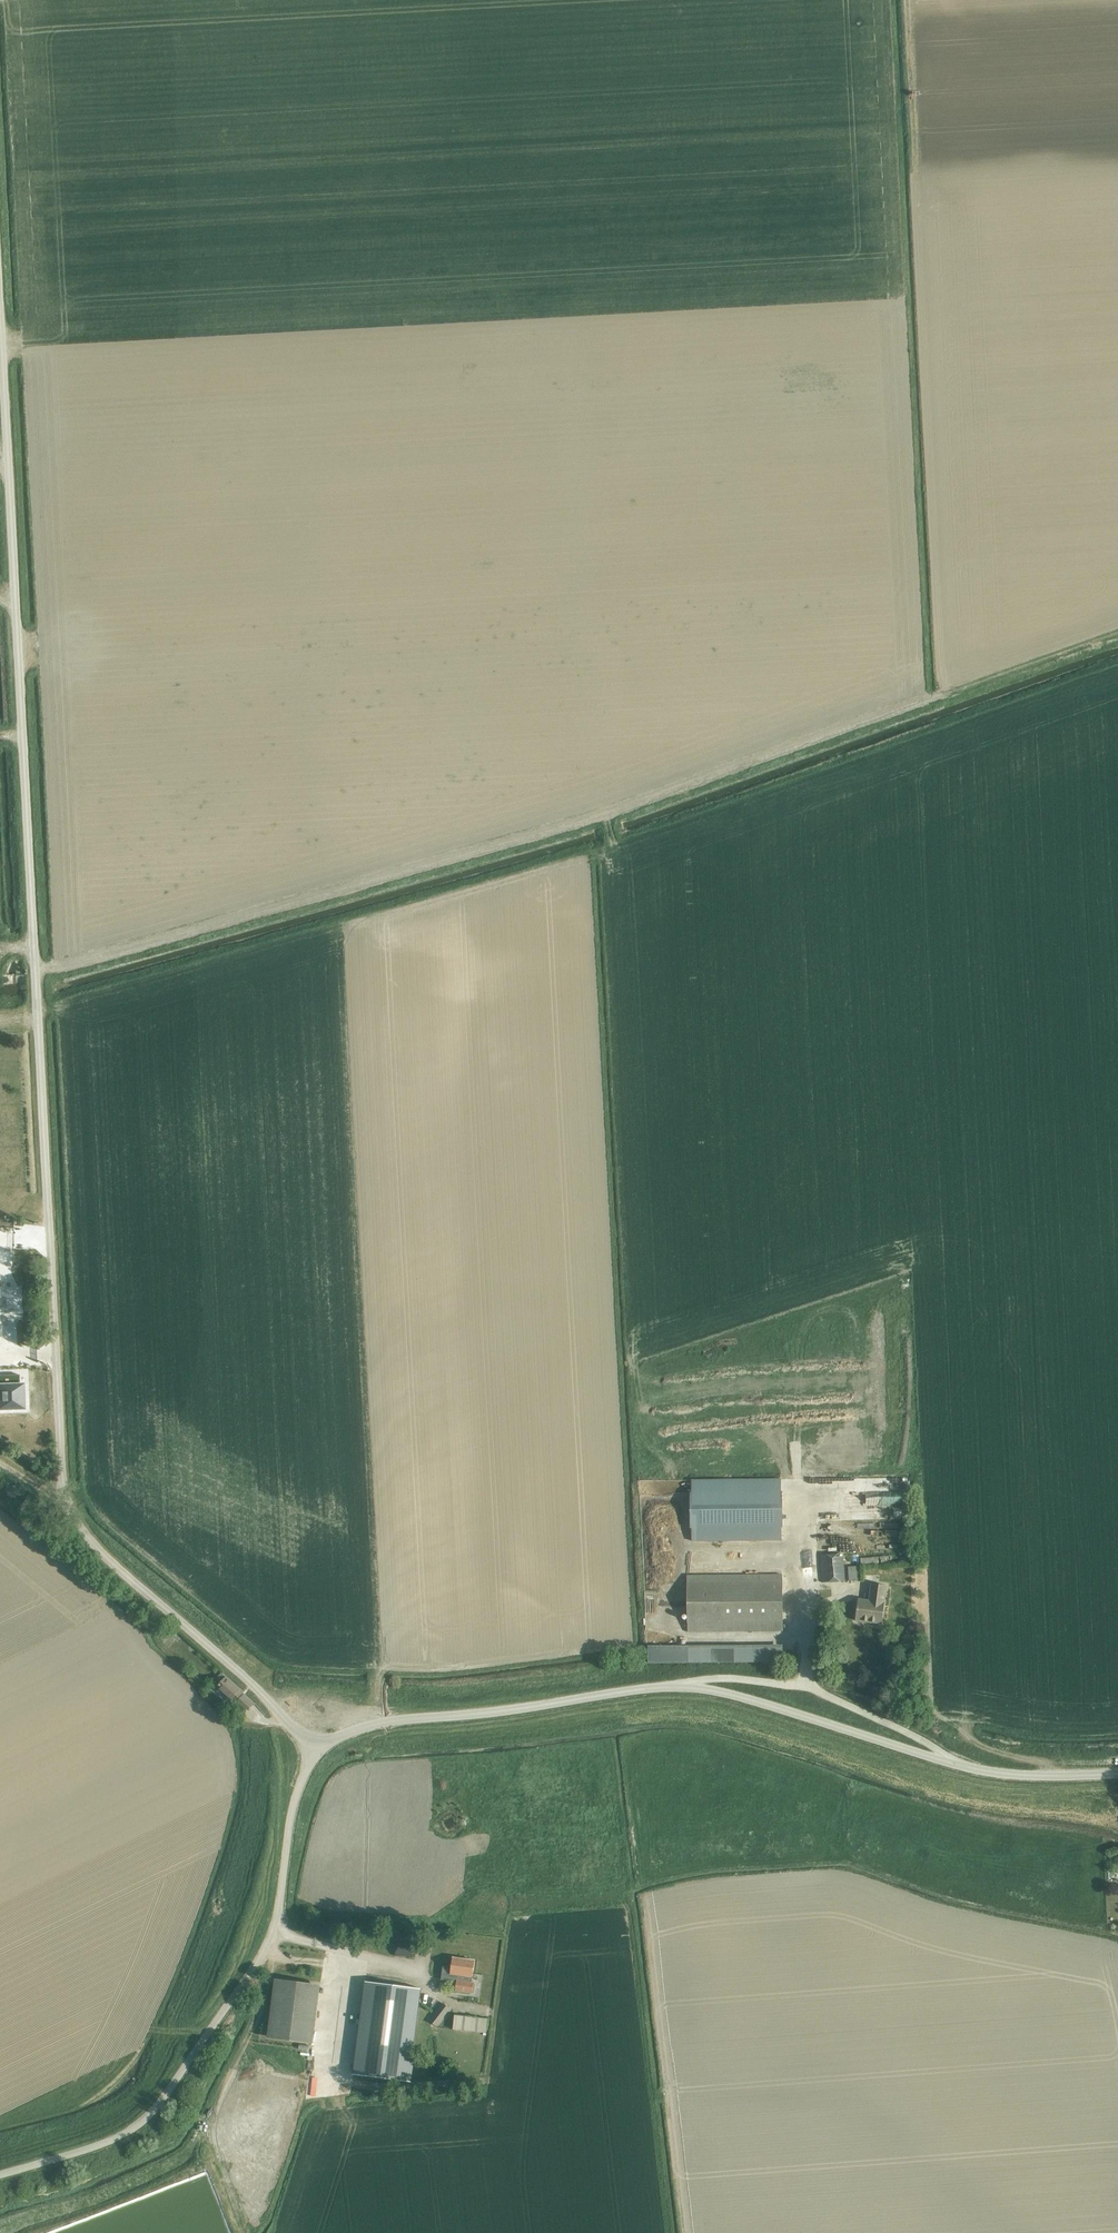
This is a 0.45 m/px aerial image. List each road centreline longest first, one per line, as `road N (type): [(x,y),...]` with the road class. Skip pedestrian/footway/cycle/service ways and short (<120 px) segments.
road 1 (unclassified): [(317,1746),(109,1558),(67,1498),(0,265)]
road 2 (unclassified): [(317,1746),(393,1720),(672,1685),(740,1696),(998,1774),(1117,1774)]
road 3 (unclassified): [(0,2176),(110,2142),(138,2127),(168,2094),(281,1915),(292,1814),(317,1746)]

